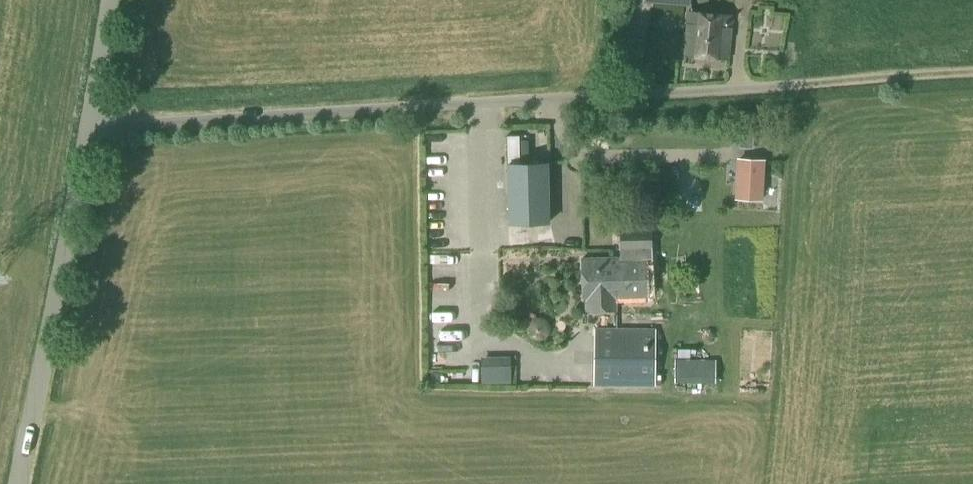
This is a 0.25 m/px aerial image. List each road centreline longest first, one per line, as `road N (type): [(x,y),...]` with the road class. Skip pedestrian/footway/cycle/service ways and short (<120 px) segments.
road 1 (unclassified): [(88,127),(972,71)]
road 2 (tertiary): [(16,483),(88,127)]
road 3 (tertiary): [(88,127),(109,0)]

